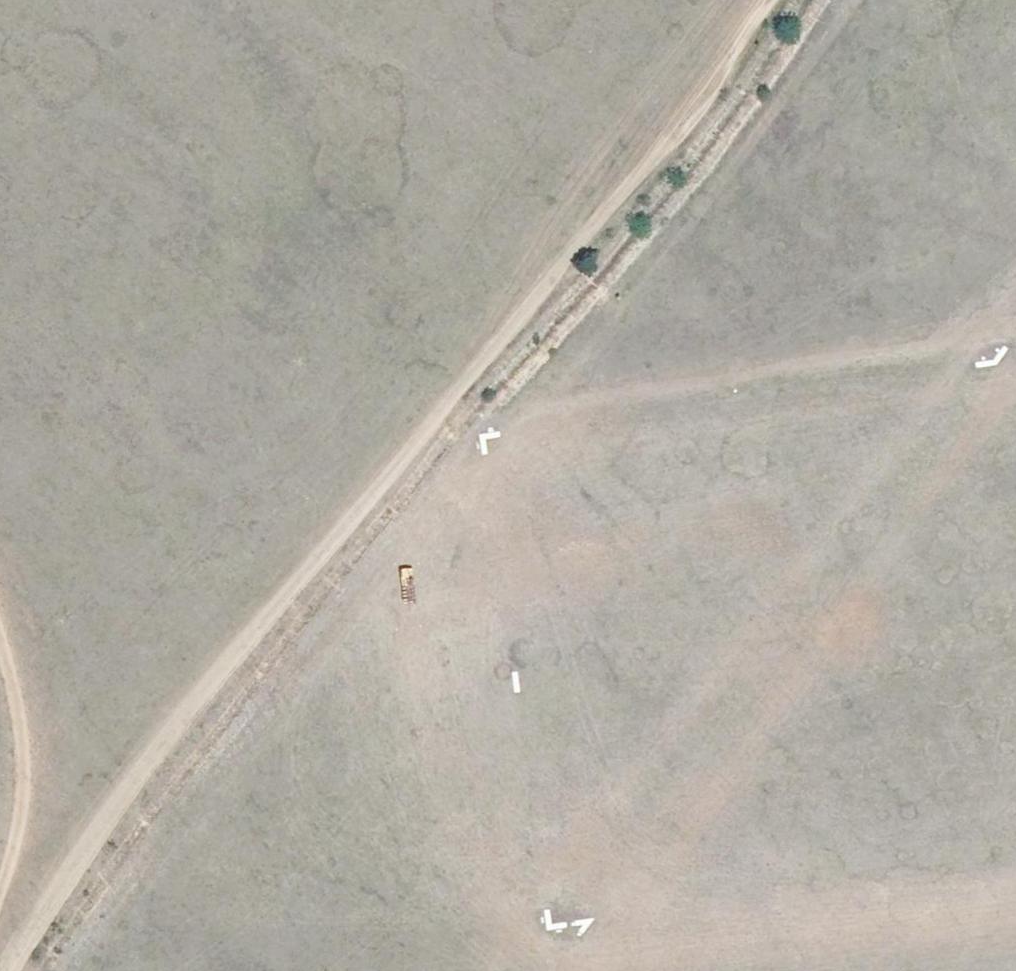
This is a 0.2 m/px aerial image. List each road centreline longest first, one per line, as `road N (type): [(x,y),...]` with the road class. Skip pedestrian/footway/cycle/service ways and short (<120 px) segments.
road 1 (track): [(9,970),(87,842),(173,731),(572,253),(699,114),(771,0)]
road 2 (track): [(0,641),(21,769),(0,884)]

